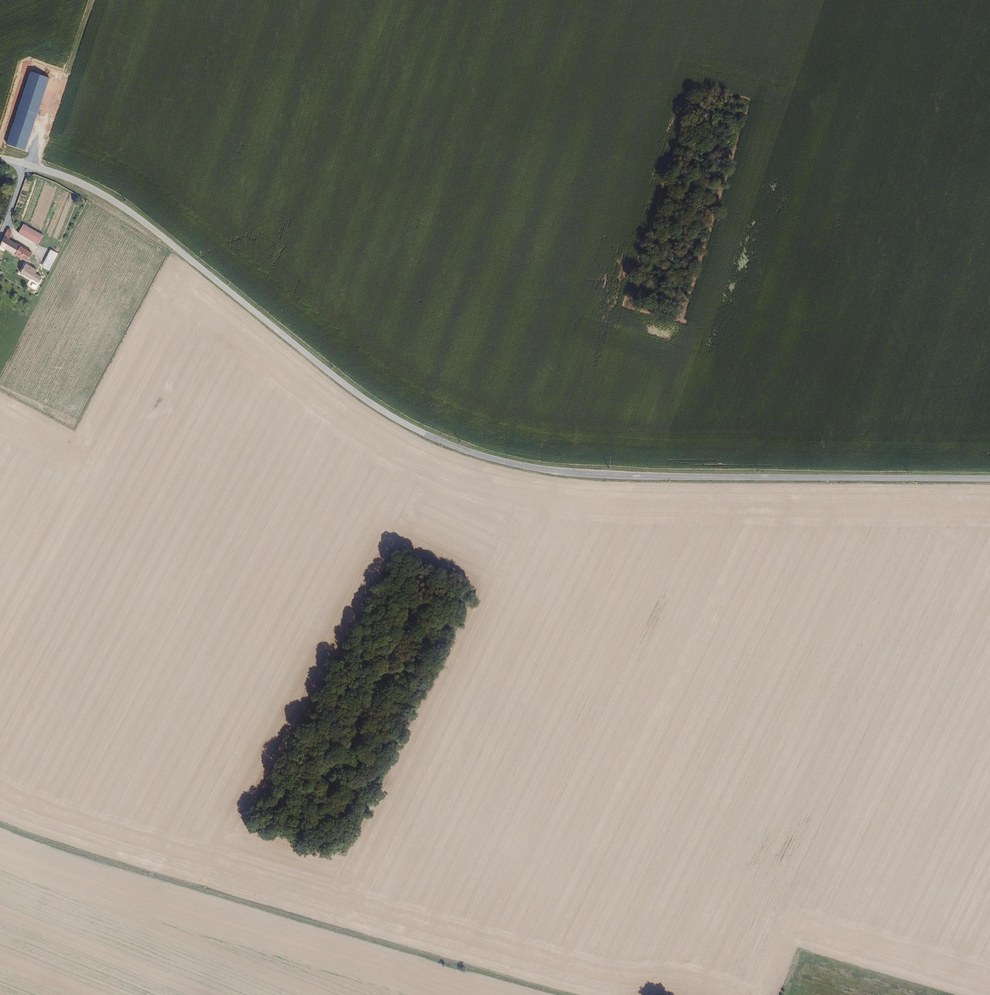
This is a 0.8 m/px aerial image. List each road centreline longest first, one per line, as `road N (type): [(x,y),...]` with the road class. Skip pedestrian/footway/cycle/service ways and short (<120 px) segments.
road 1 (tertiary): [(989,480),(588,474),(484,456),(384,413),(127,210),(27,164)]
road 2 (track): [(570,994),(0,822)]
road 3 (track): [(27,164),(90,0)]

